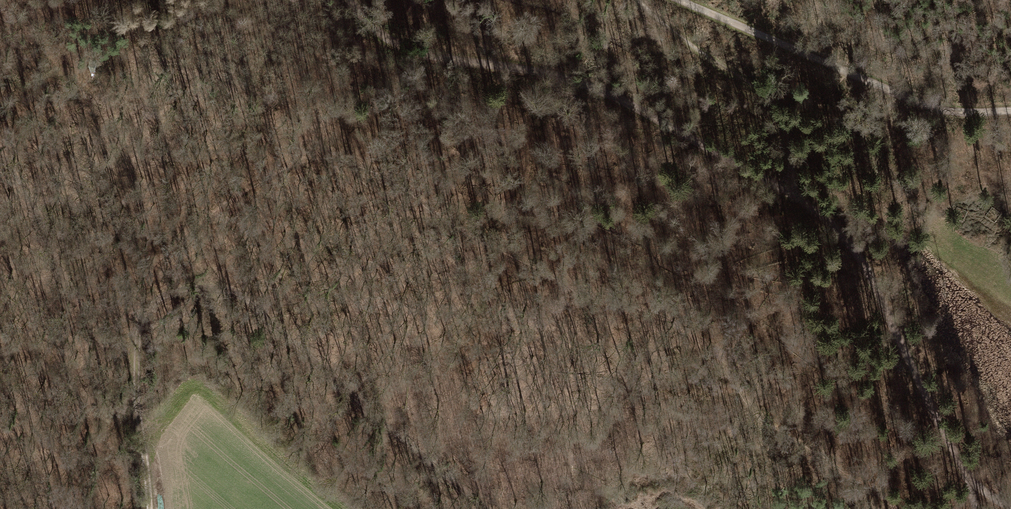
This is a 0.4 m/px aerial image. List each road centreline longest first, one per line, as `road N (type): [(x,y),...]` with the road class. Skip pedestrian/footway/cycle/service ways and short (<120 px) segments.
road 1 (track): [(349,0),(370,32),(585,83),(806,202)]
road 2 (track): [(138,307),(200,288),(246,302),(488,508)]
road 3 (track): [(672,0),(887,94),(962,110),(1010,107)]
road 4 (track): [(806,202),(862,262),(972,483)]
road 5 (track): [(641,0),(770,99),(806,202)]
road 6 (track): [(86,306),(132,384),(150,508)]

